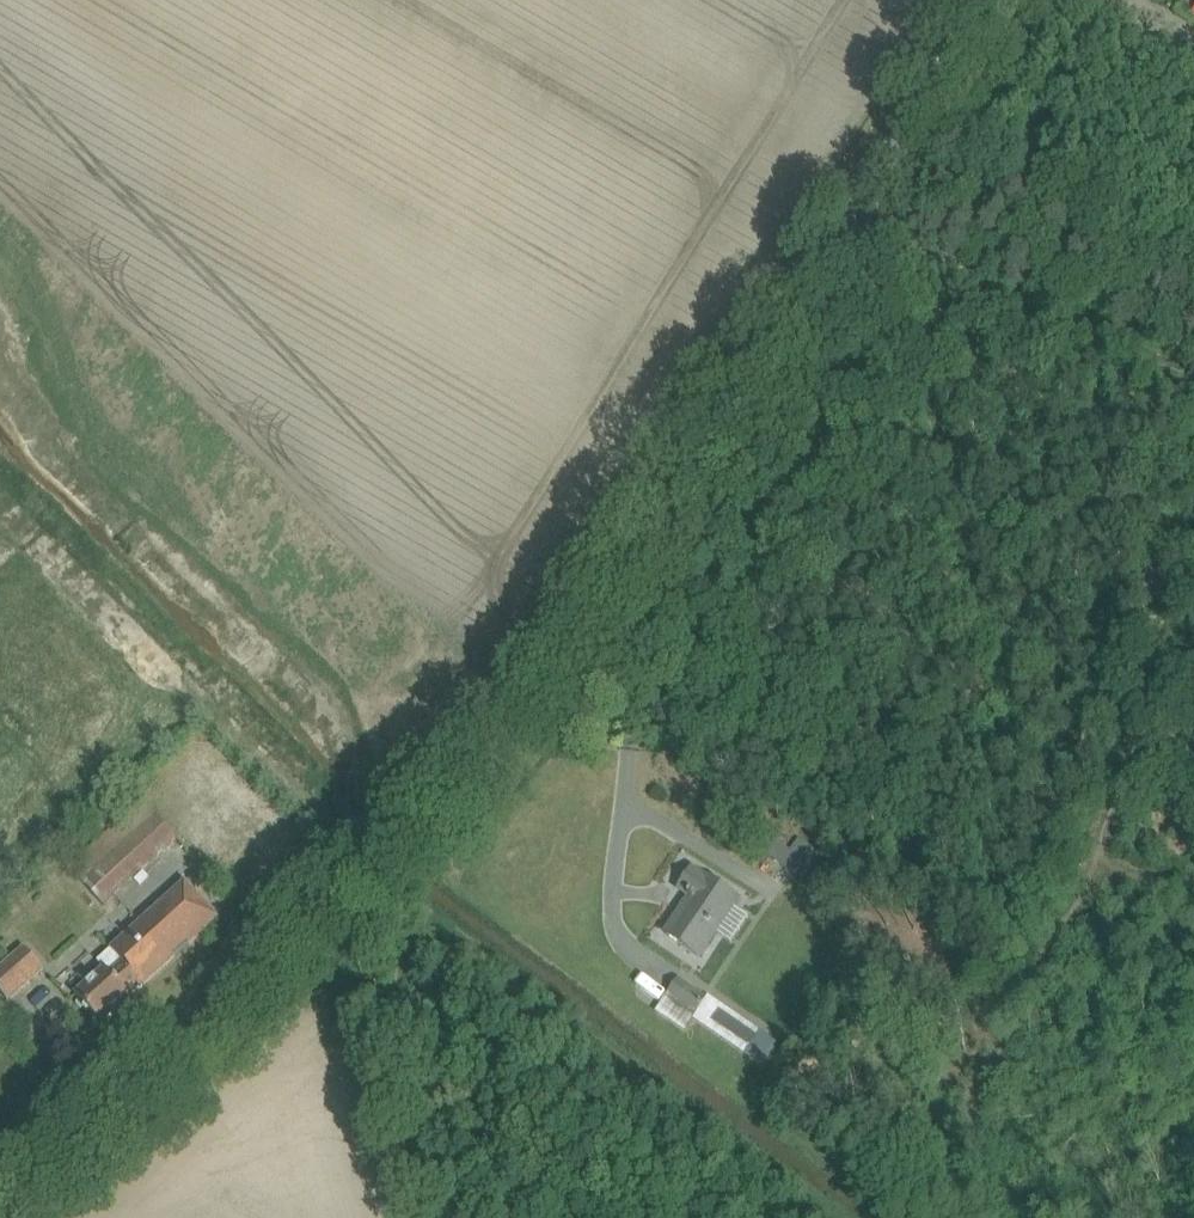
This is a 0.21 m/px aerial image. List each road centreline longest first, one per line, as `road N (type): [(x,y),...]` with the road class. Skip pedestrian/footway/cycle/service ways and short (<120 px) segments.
road 1 (unclassified): [(1,1217),(277,970),(503,751),(698,472),(987,0)]

